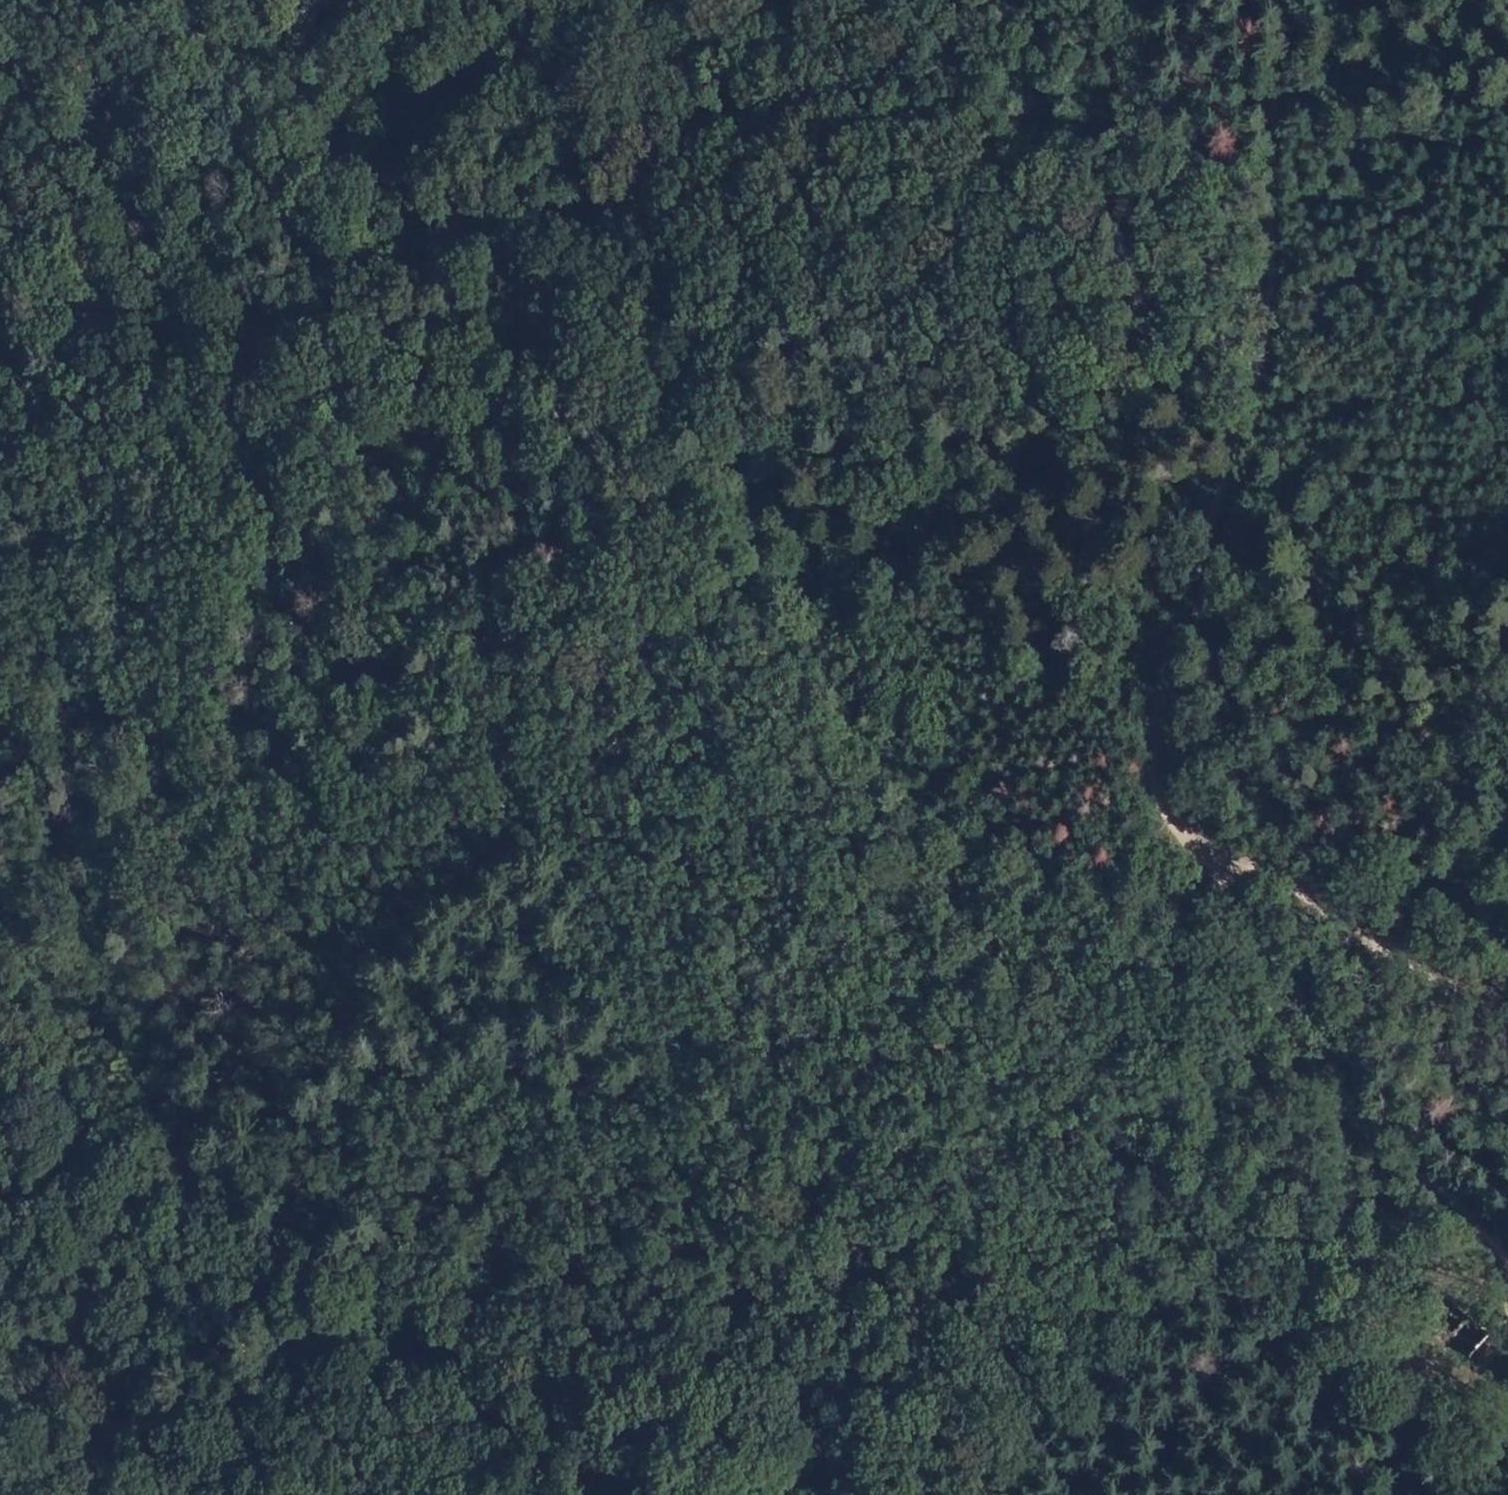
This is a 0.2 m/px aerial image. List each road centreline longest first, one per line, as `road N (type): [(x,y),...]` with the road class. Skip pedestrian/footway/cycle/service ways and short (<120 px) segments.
road 1 (track): [(1299,0),(1269,387),(1161,708),(1182,821),(1247,851),(1396,951),(1507,1011)]
road 2 (track): [(1182,821),(1286,961),(1377,1113),(1400,1175),(1445,1195),(1507,1276)]

